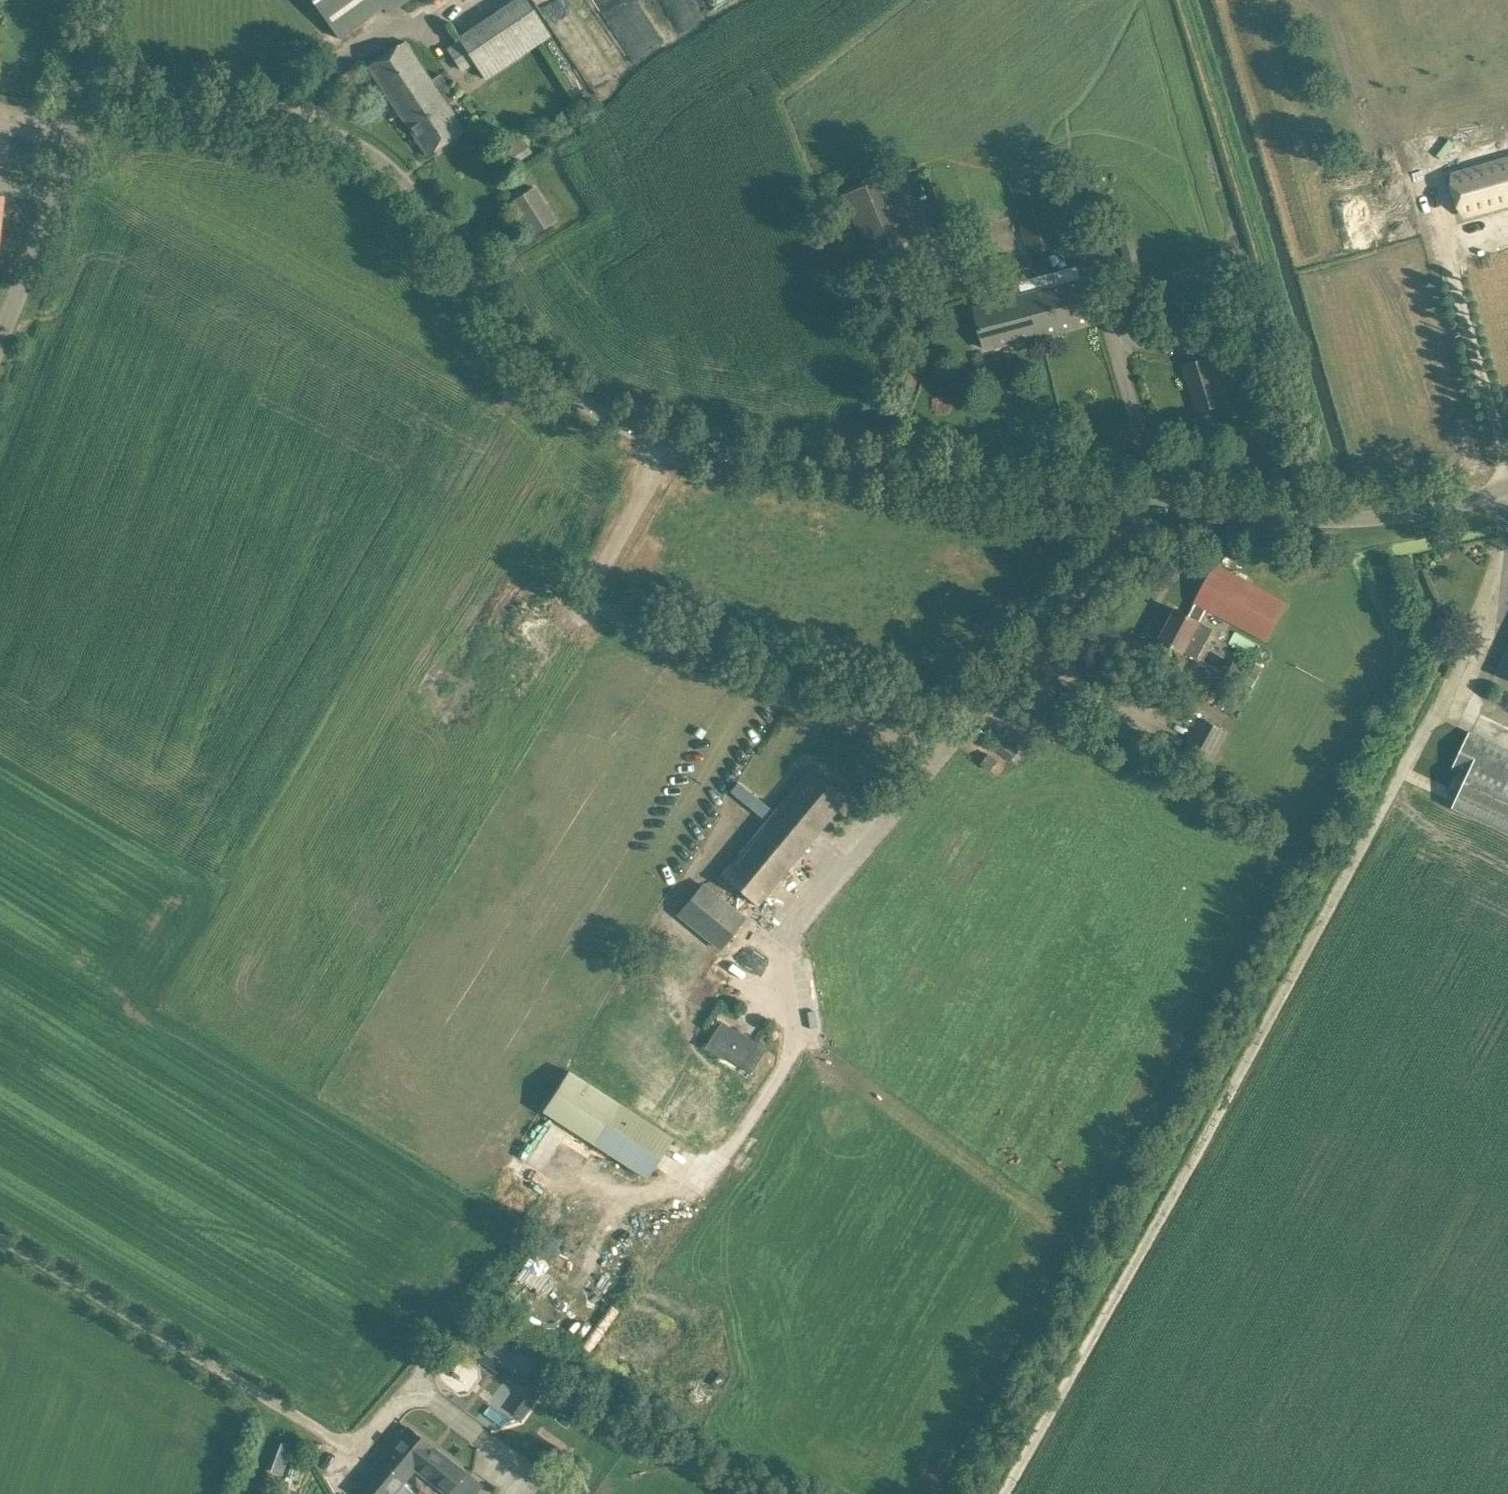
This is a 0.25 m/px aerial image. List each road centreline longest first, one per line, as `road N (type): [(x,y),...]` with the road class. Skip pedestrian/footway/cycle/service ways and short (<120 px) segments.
road 1 (unclassified): [(93,87),(309,124),(348,141),(401,186),(537,363),(595,412),(657,439),(1186,504),(1372,517),(1507,481)]
road 2 (unclassified): [(324,1445),(0,1250)]
road 3 (tertiary): [(0,335),(93,87)]

